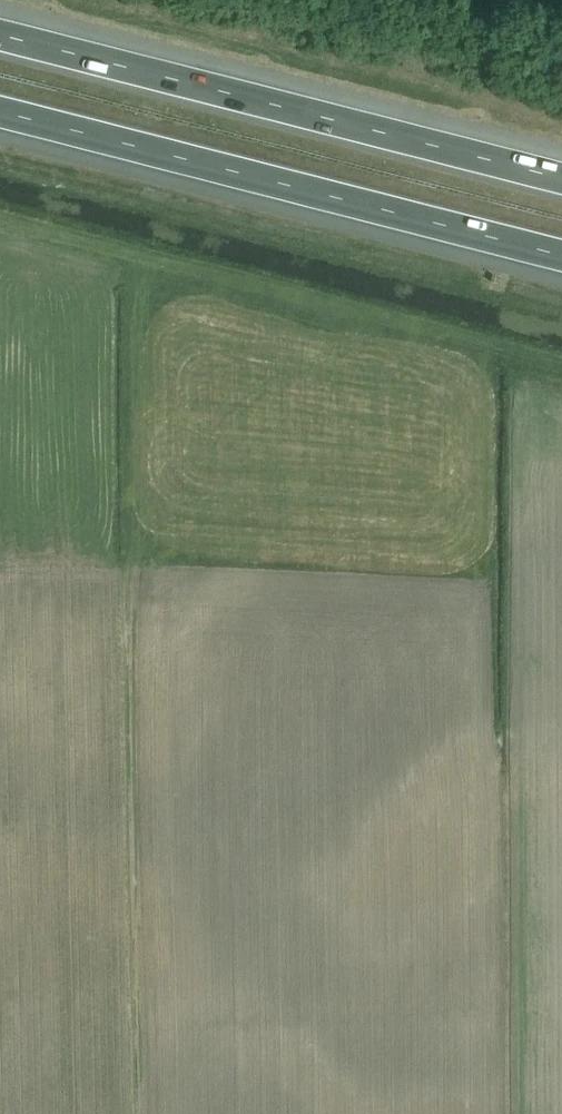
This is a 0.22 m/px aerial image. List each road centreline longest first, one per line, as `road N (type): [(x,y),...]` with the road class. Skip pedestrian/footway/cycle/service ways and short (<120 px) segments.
road 1 (motorway): [(0,107),(561,250)]
road 2 (motorway): [(561,169),(0,26)]

